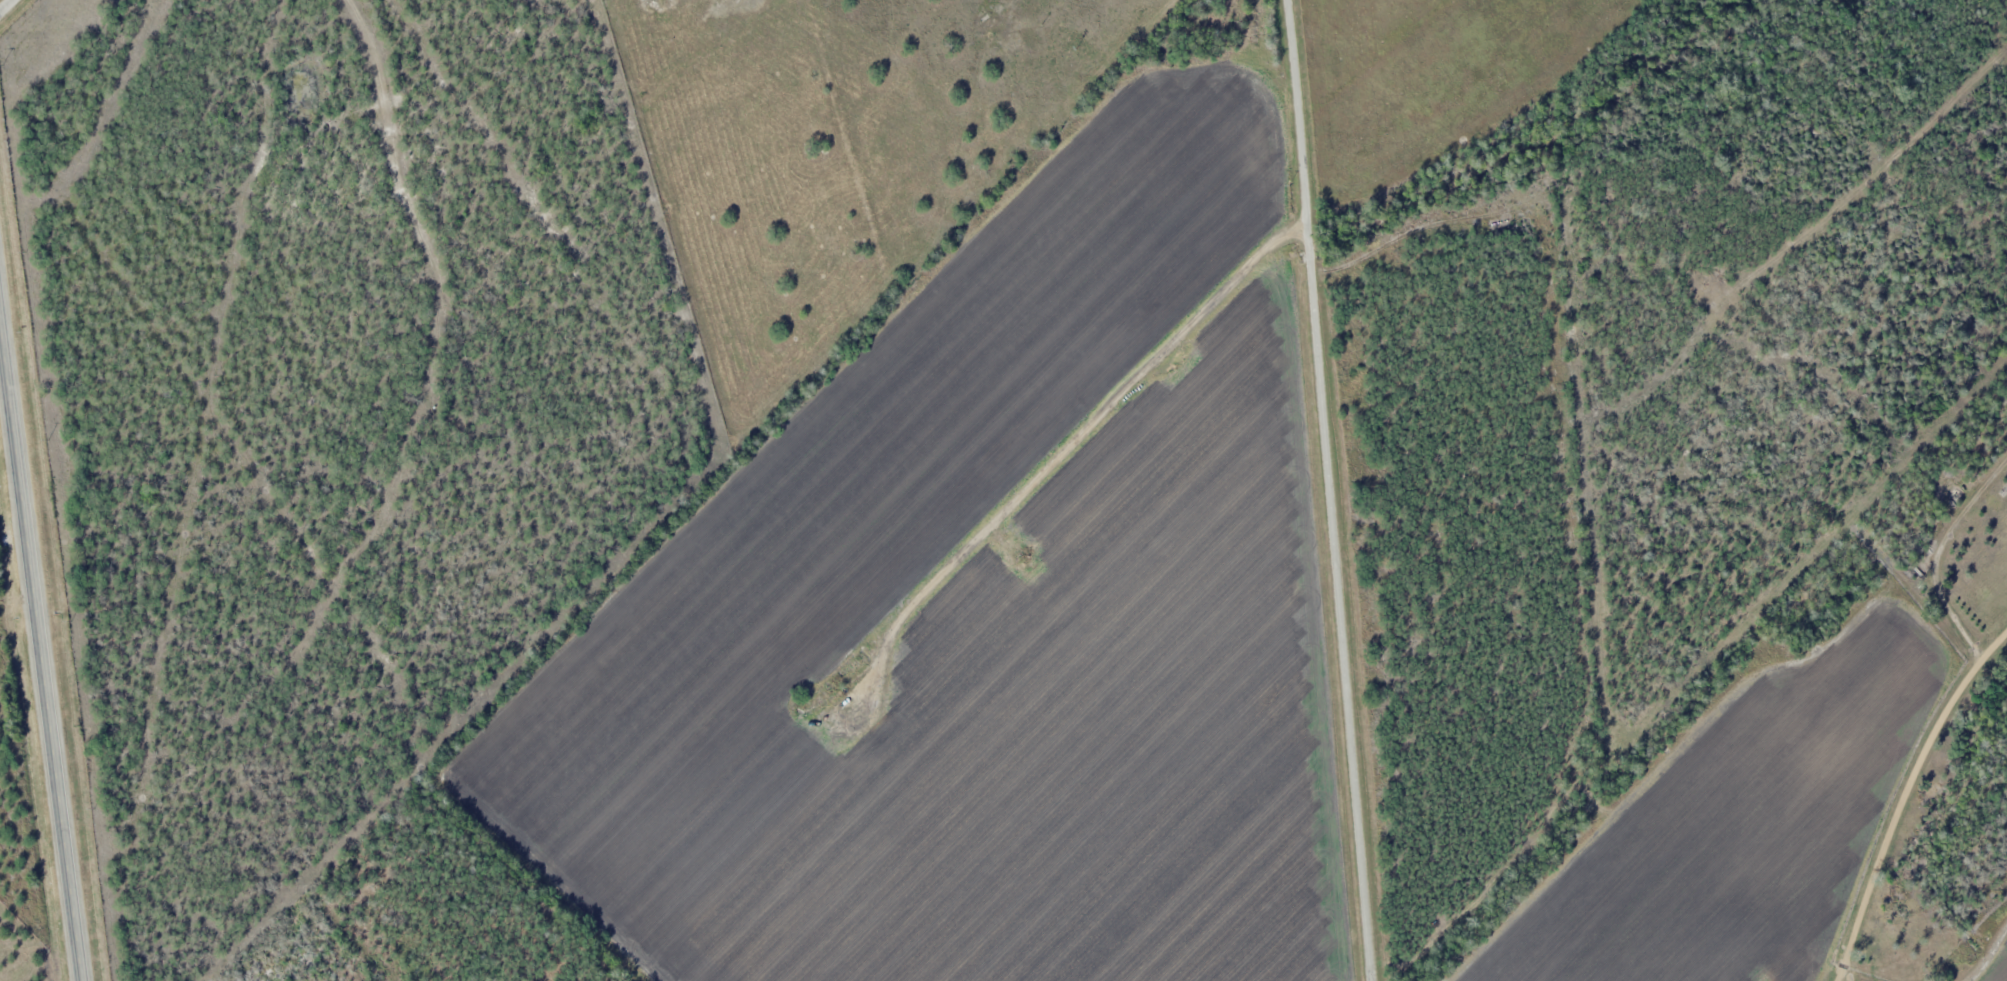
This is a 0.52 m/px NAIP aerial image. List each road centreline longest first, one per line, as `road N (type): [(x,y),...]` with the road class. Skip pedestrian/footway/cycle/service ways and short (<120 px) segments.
road 1 (residential): [(1376,980),(1293,0)]
road 2 (primary): [(0,304),(83,980)]
road 3 (residential): [(1837,980),(1894,793),(2006,648)]

